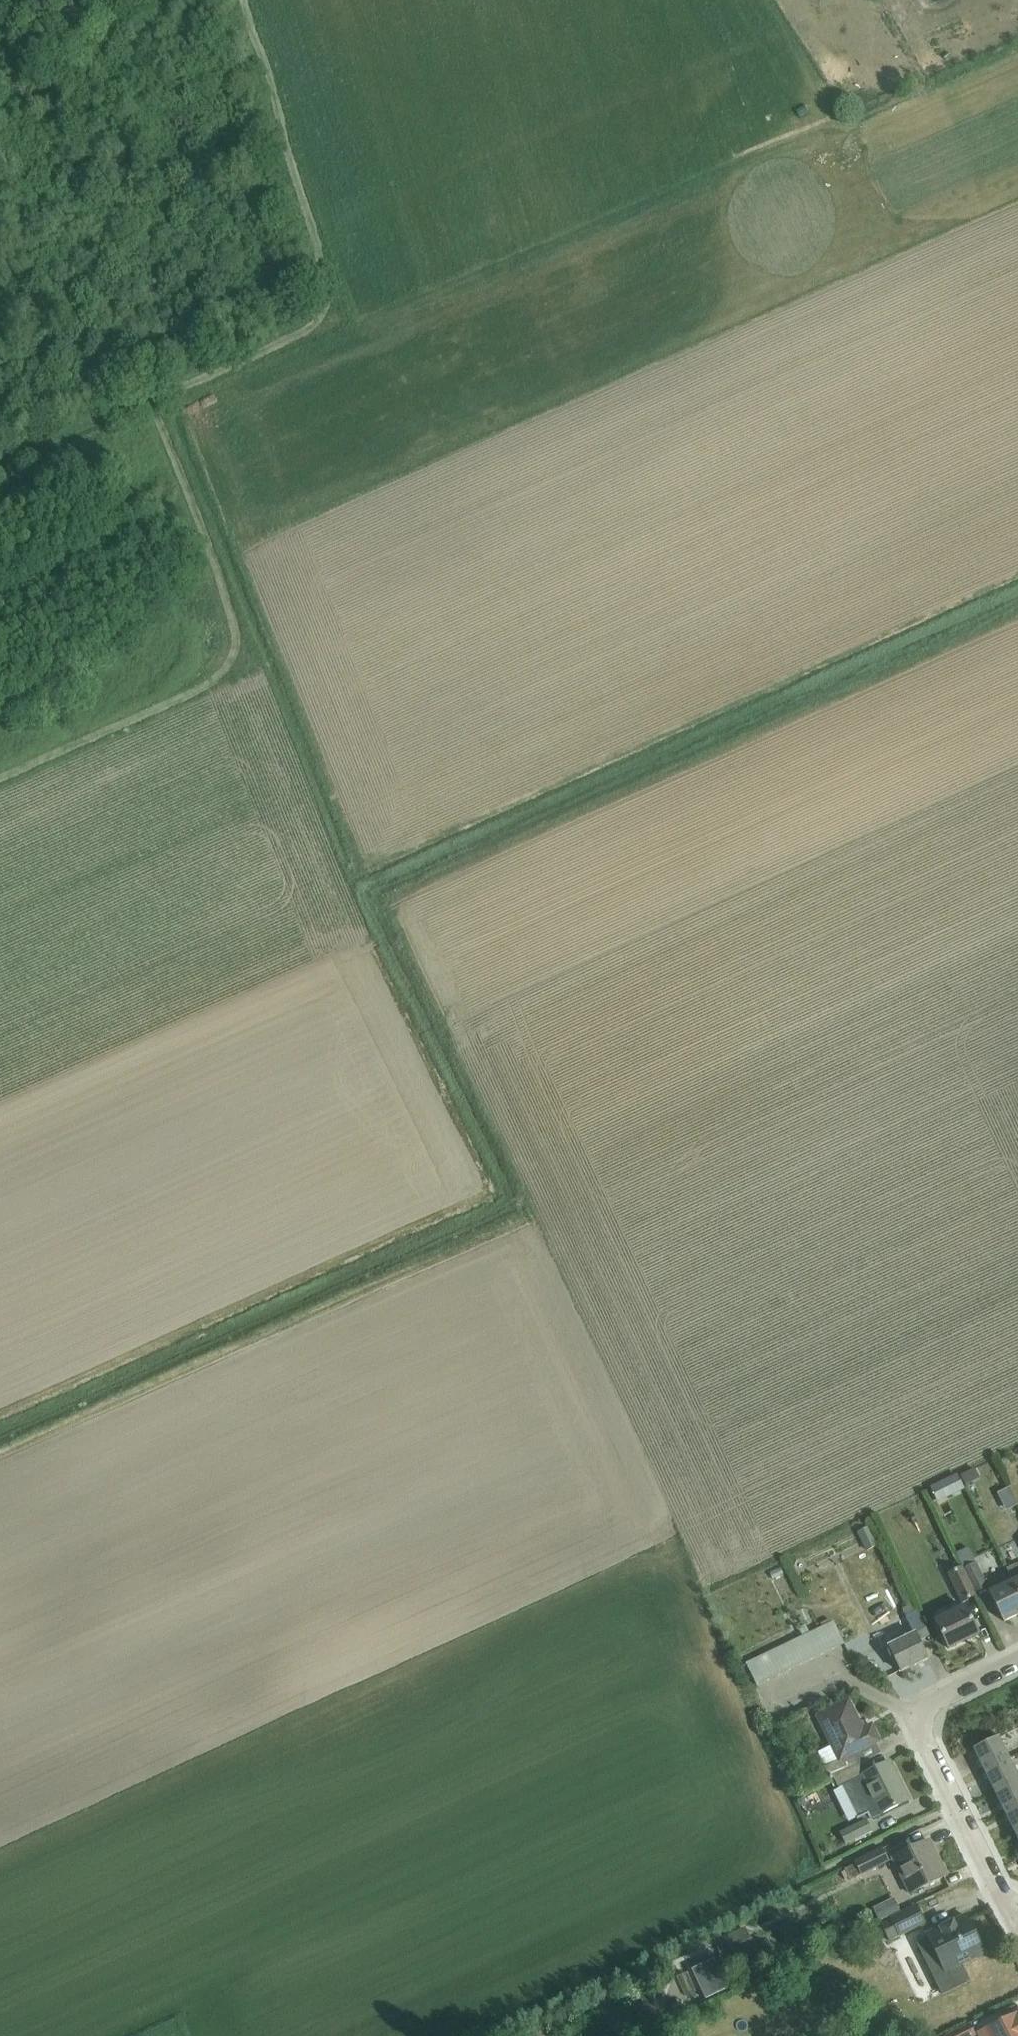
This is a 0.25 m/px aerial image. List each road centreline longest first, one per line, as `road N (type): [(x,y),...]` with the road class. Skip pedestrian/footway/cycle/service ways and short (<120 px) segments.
road 1 (residential): [(1016,1921),(919,1716)]
road 2 (residential): [(919,1716),(842,1676),(766,1711)]

